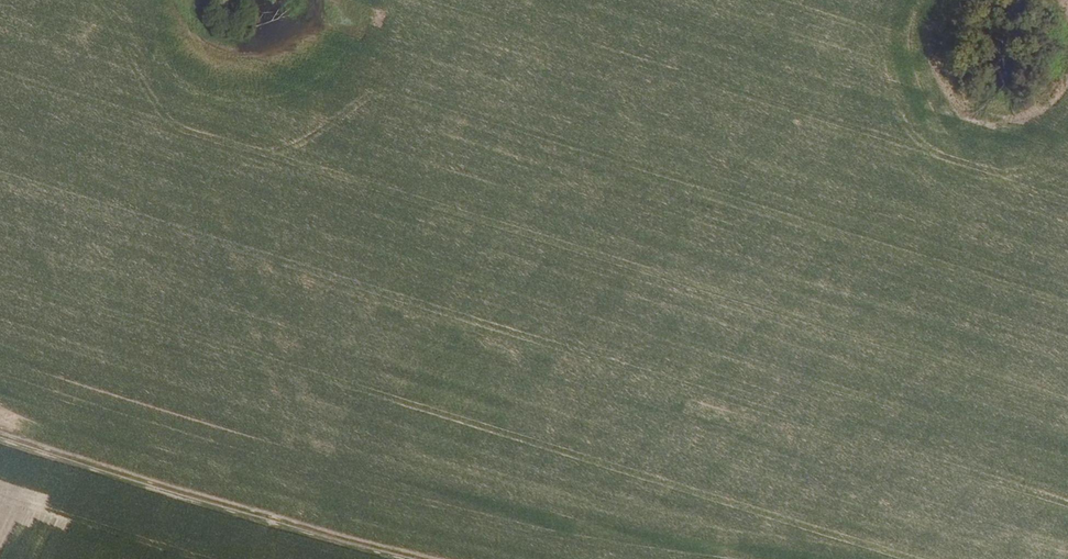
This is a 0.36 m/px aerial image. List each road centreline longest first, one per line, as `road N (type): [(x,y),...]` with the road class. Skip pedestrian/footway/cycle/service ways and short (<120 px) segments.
road 1 (track): [(413,558),(0,438)]

